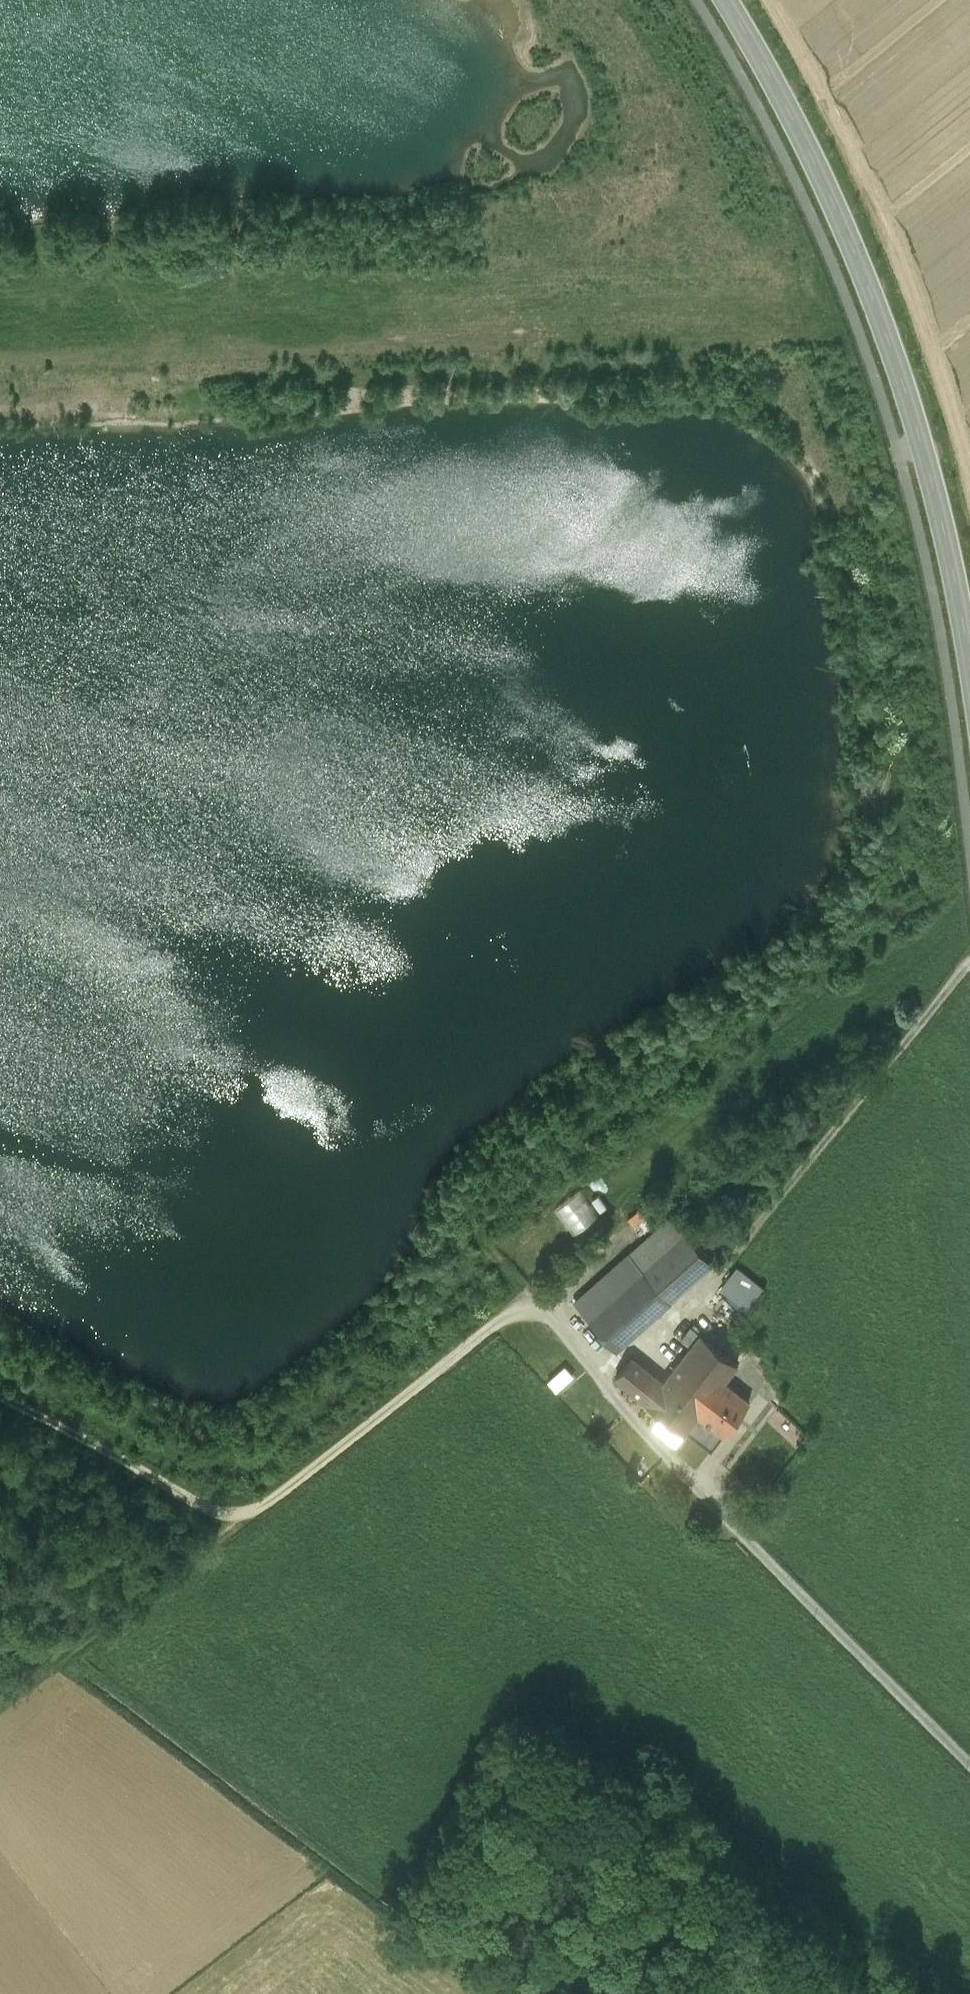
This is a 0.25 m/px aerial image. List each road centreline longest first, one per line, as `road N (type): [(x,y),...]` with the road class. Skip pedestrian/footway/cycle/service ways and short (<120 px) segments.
road 1 (track): [(596,1376),(529,1294),(257,1509),(221,1515),(0,1394)]
road 2 (tertiary): [(725,0),(815,166),(902,382),(969,666)]
road 3 (track): [(596,1376),(724,1266),(969,968)]
road 4 (track): [(969,1762),(596,1376)]
road 5 (track): [(698,1289),(763,1394),(693,1481)]

